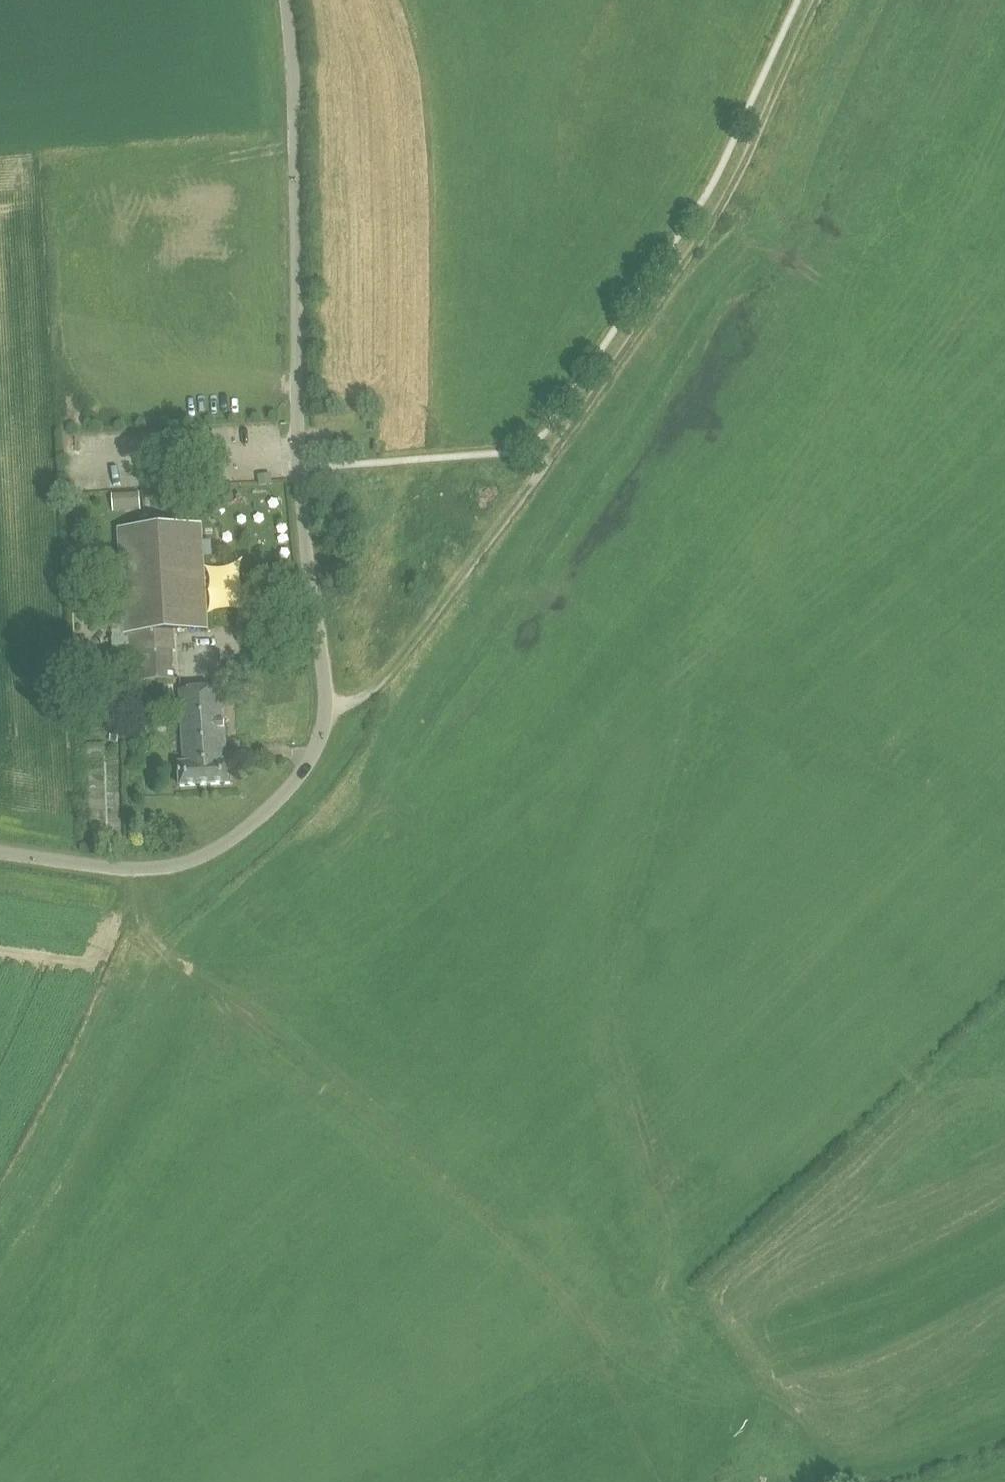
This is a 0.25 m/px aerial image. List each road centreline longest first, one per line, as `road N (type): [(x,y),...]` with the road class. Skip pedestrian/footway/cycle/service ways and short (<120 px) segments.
road 1 (unclassified): [(0,853),(123,868),(183,863),(258,816),(314,749),(324,688),(300,470),(292,0)]
road 2 (track): [(816,0),(726,200),(548,461),(398,666),(367,694),(324,708)]

